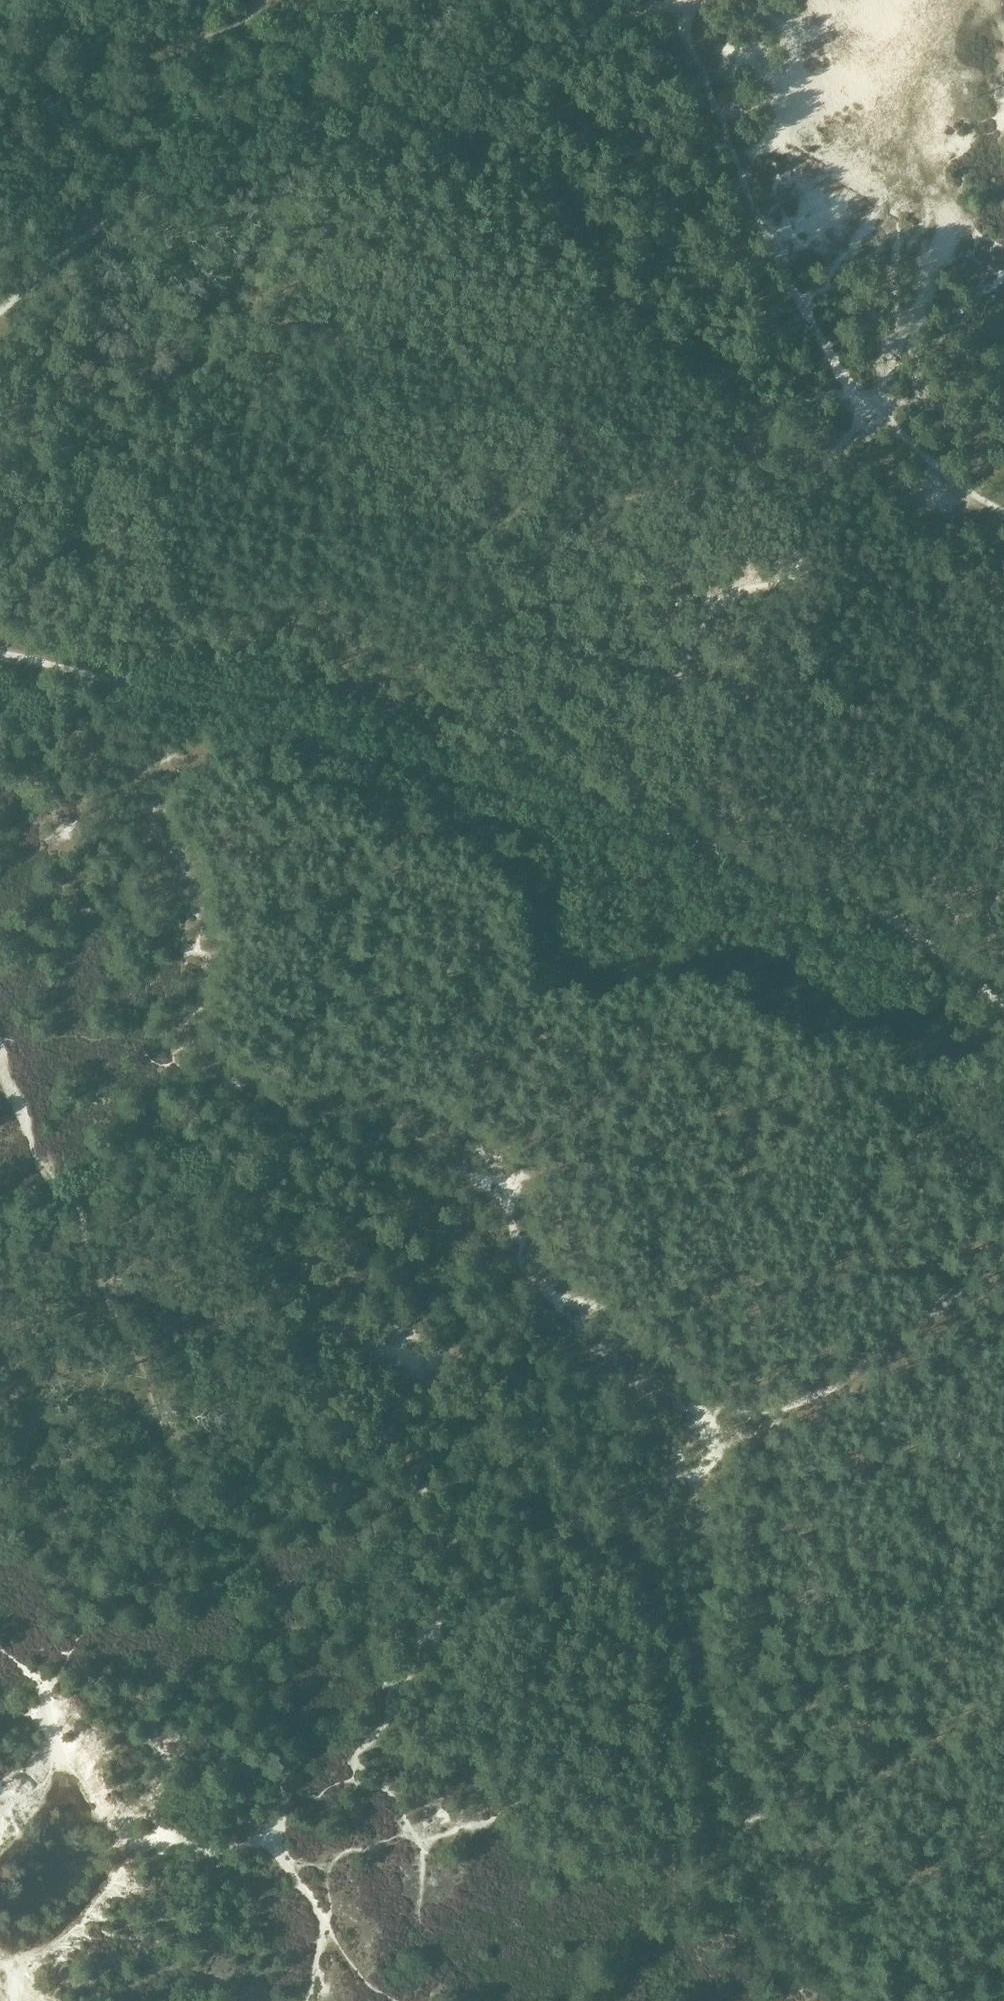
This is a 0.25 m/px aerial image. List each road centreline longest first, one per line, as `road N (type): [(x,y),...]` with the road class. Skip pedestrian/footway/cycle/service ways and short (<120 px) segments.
road 1 (track): [(0,654),(734,855),(869,908),(1003,1006)]

